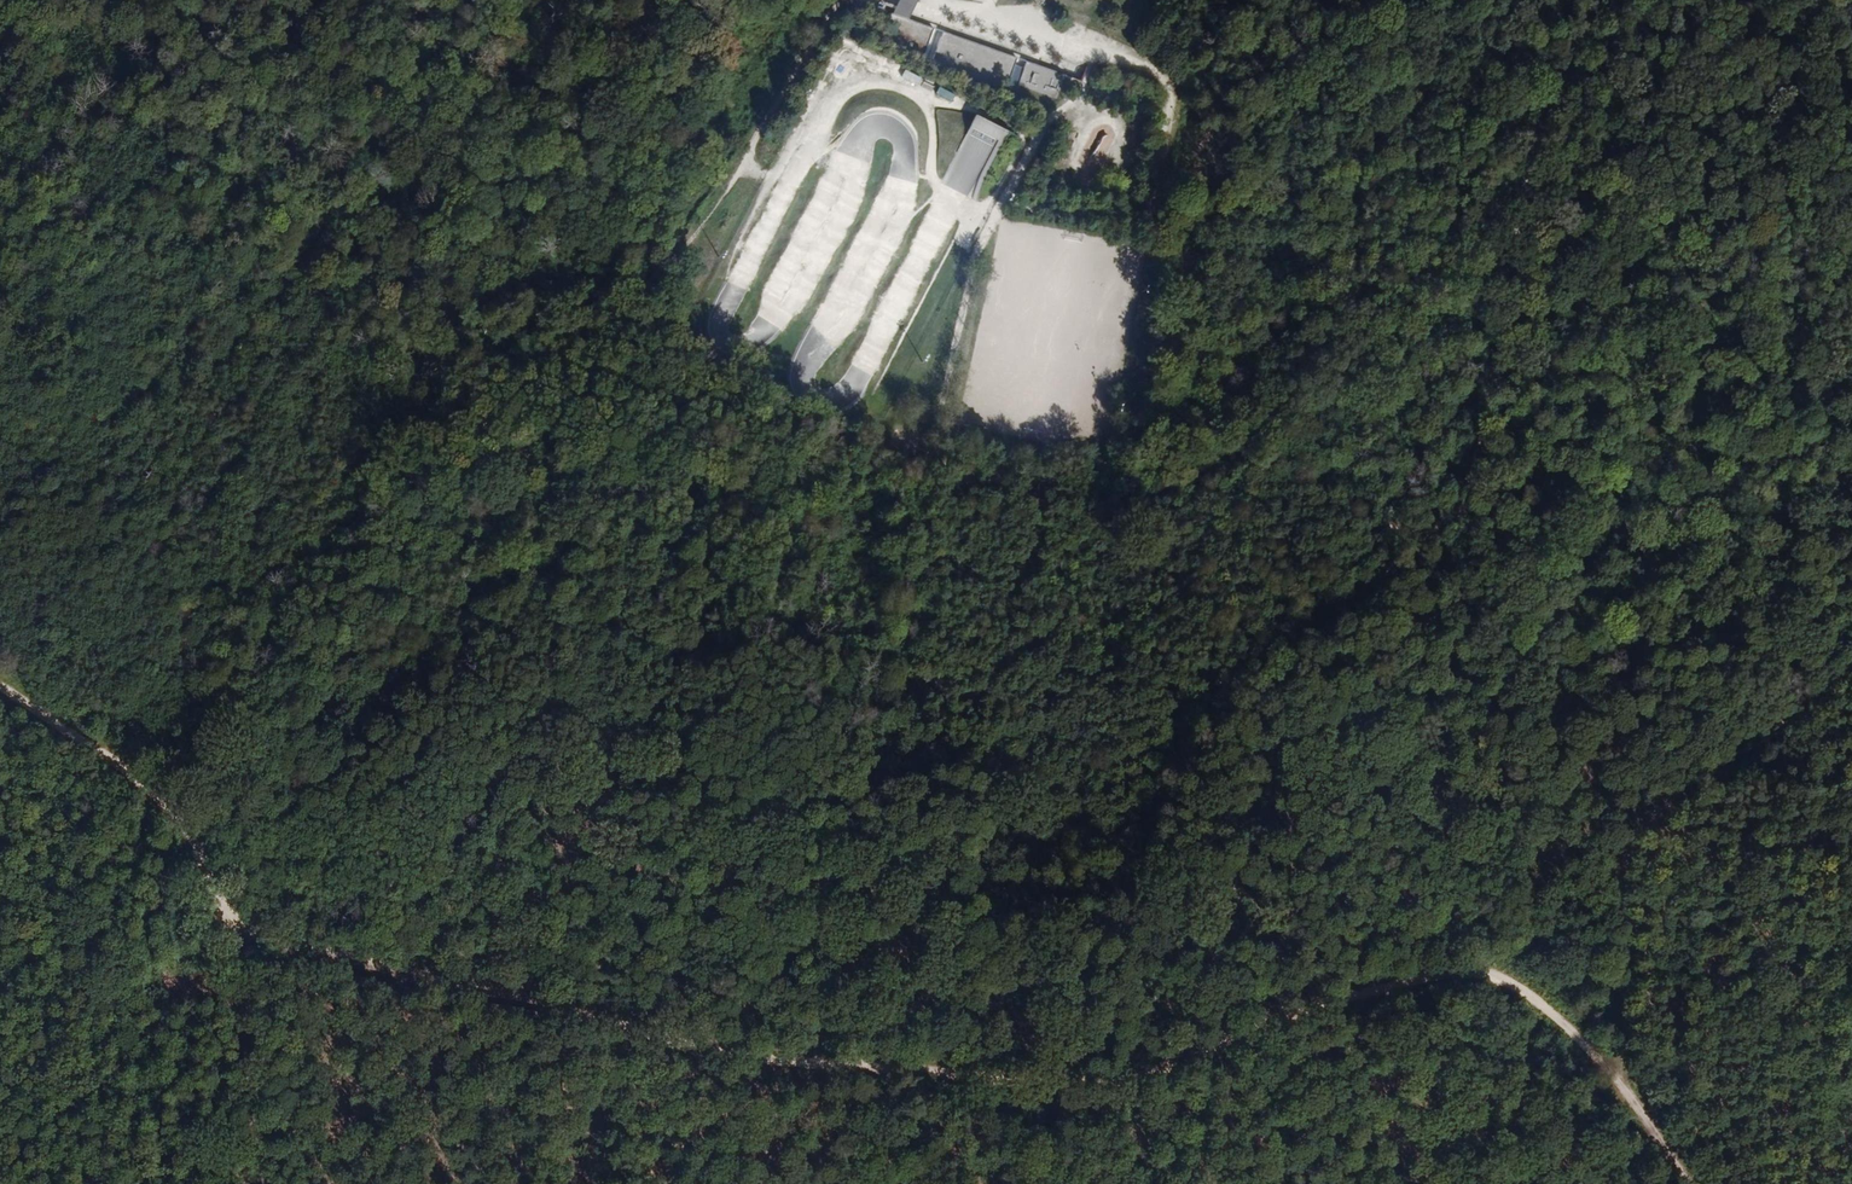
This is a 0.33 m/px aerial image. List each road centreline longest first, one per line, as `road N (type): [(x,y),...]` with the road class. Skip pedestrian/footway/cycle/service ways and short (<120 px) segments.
road 1 (track): [(0,677),(197,824),(266,917),(475,995),(901,1070),(1149,1079),(1449,962),(1538,998),(1630,1089),(1697,1183)]

